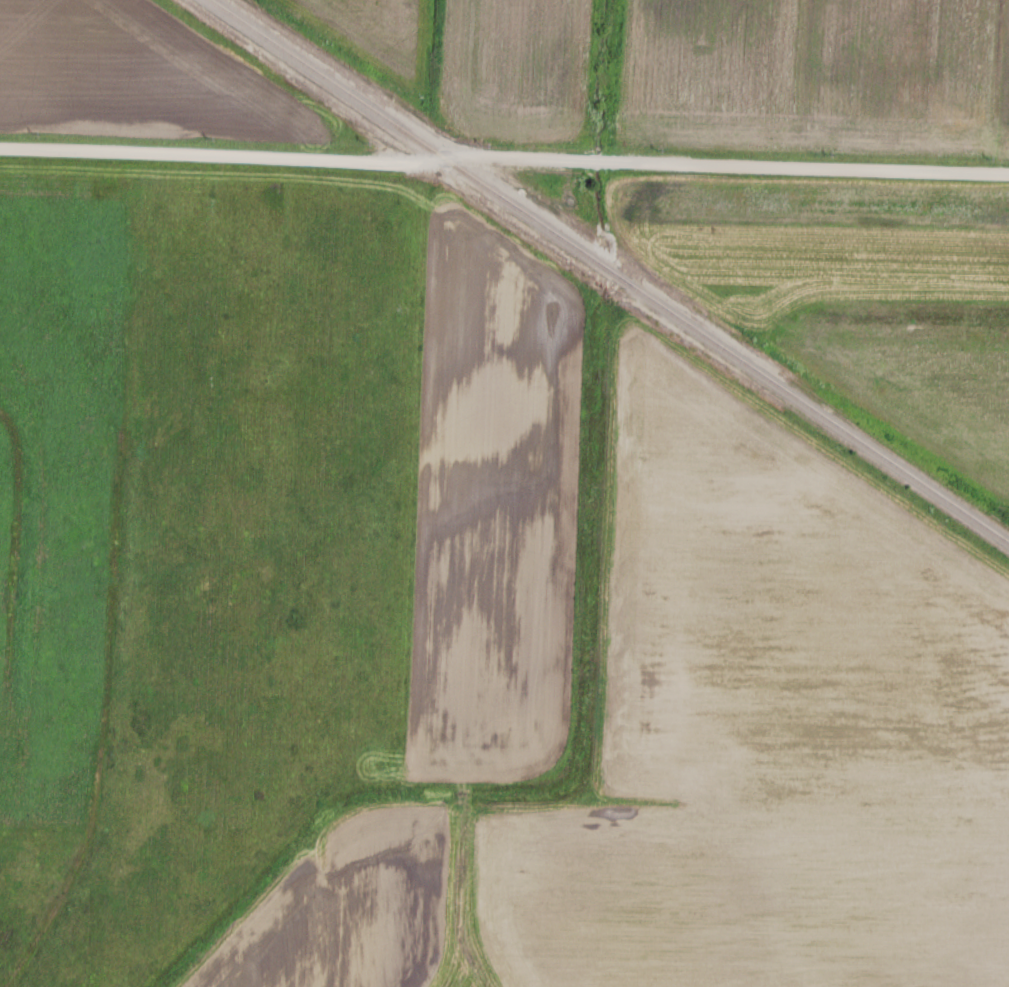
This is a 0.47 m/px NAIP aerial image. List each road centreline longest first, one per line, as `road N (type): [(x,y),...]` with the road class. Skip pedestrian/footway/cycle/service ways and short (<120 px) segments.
road 1 (residential): [(1008,171),(0,151)]

